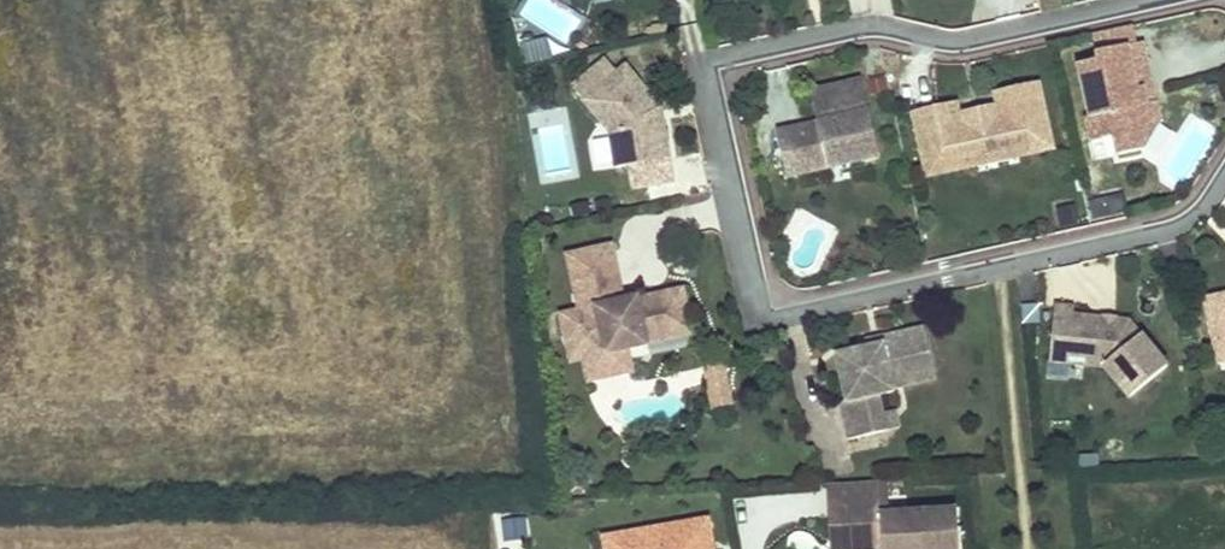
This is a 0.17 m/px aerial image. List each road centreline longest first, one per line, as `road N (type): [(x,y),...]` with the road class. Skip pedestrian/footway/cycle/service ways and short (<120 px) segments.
road 1 (residential): [(1149,0),(958,42),(854,28),(714,64),(708,82),(757,313),(777,320),(1172,229),(1198,214),(1224,175)]

